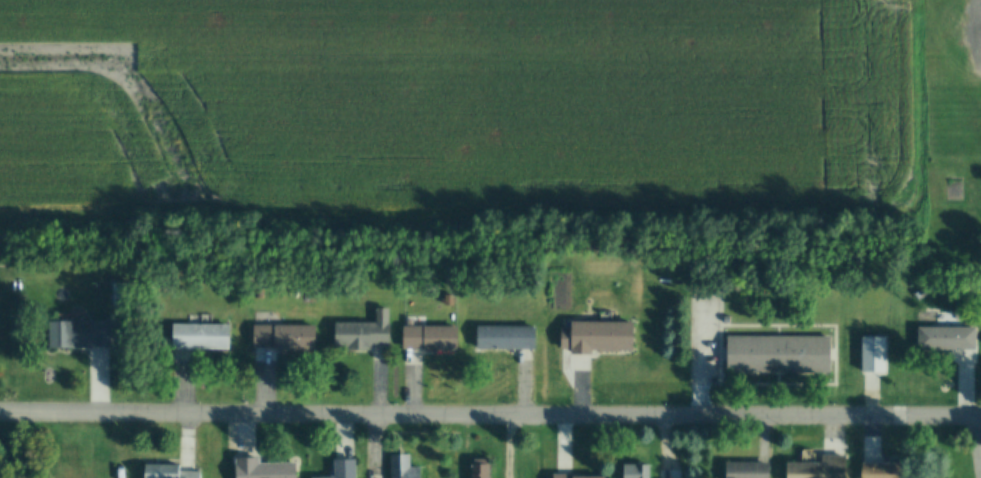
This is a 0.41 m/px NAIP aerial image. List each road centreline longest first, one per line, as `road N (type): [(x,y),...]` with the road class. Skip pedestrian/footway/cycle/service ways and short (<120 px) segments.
road 1 (residential): [(0,414),(980,418)]

